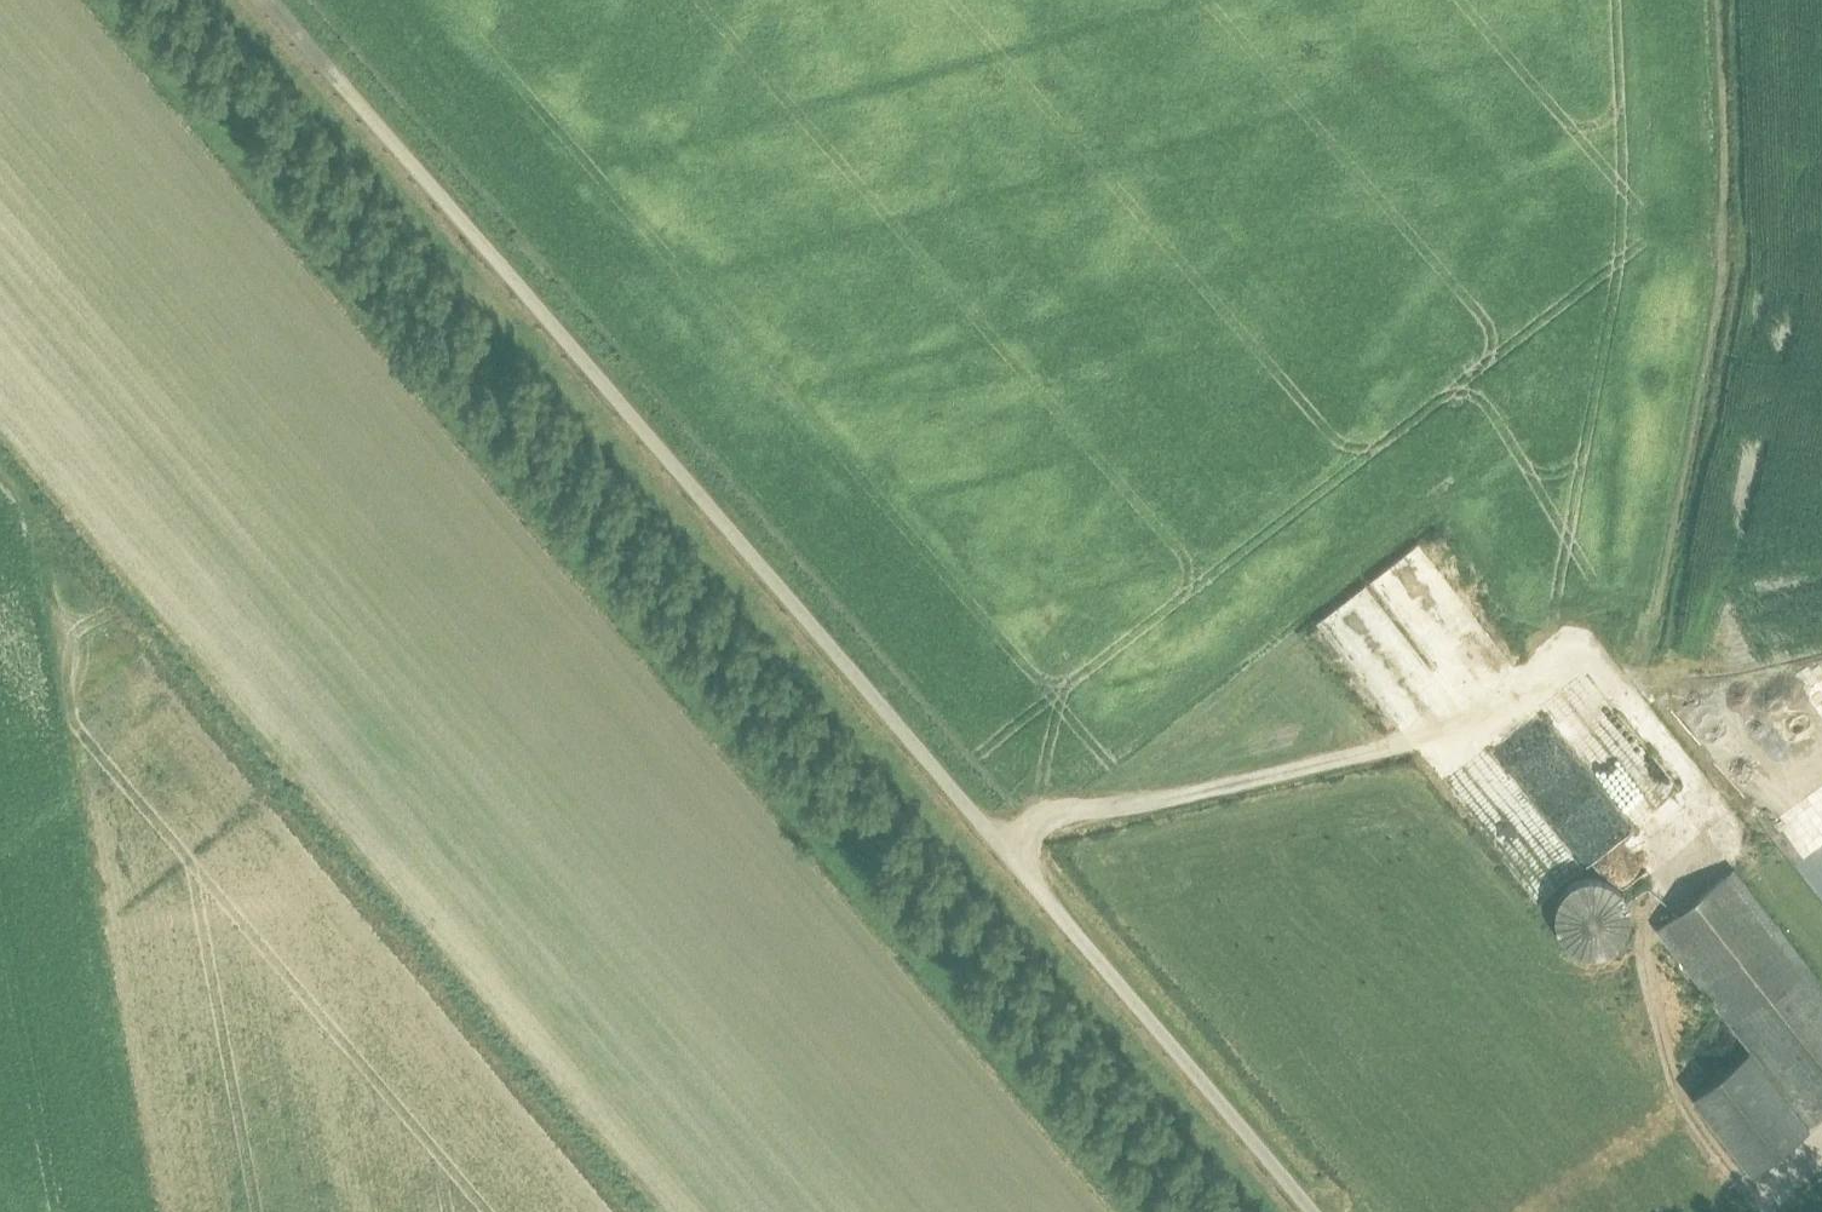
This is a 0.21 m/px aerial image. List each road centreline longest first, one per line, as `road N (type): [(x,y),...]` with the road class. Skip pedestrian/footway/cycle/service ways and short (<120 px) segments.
road 1 (unclassified): [(1313,1211),(446,203)]
road 2 (track): [(446,203),(267,0)]

